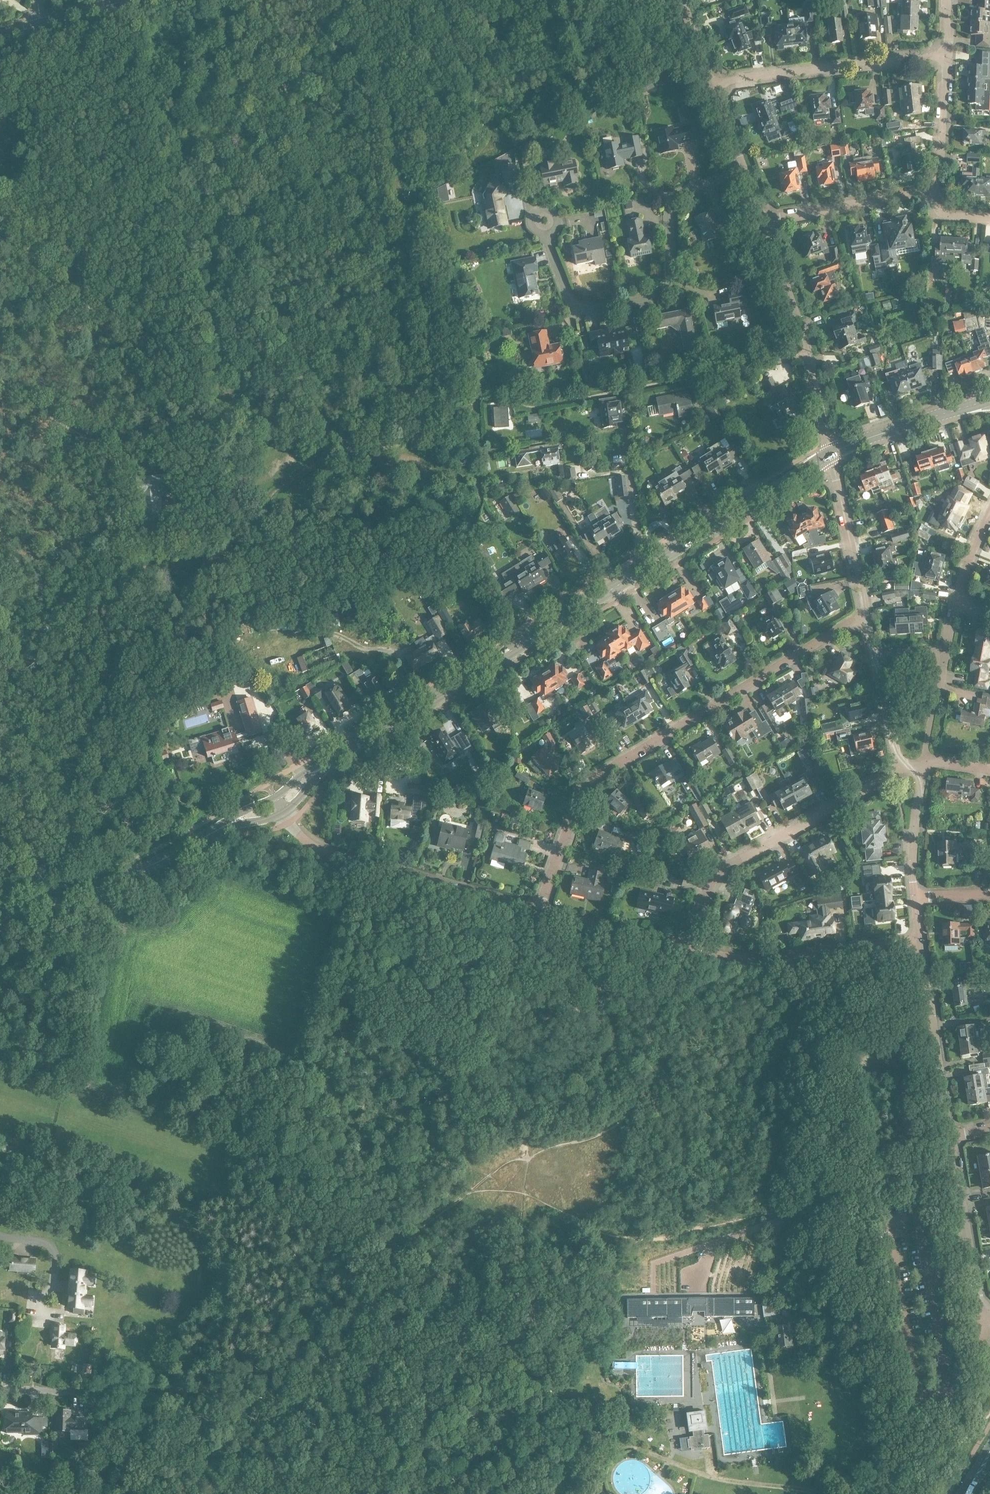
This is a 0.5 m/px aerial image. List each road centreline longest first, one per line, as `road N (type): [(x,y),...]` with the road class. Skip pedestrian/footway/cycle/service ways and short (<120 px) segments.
road 1 (track): [(258,508),(328,455),(328,438),(240,0)]
road 2 (residential): [(541,908),(583,783),(861,617)]
road 3 (residential): [(545,234),(574,304),(624,304),(670,282),(670,210),(679,194),(745,171)]
road 4 (residential): [(686,946),(711,878),(884,779),(894,763)]
road 5 (residential): [(283,814),(321,851),(541,908)]
road 6 (secondary): [(427,701),(656,563)]
road 7 (secondary): [(0,914),(106,885),(221,828)]
road 8 (residential): [(712,83),(947,54)]
road 9 (residential): [(686,946),(747,958),(918,941)]
road 10 (secondary): [(656,563),(829,453)]
road 11 (residential): [(952,1136),(918,941)]
road 12 (residential): [(989,1313),(952,1136)]
road 13 (residential): [(941,185),(765,220)]
road 14 (secondary): [(829,453),(989,401)]
road 15 (residential): [(861,617),(829,453)]
road 16 (track): [(59,1316),(31,1311),(32,1299),(53,1286),(55,1253),(44,1242),(0,1235)]
road 17 (residential): [(541,908),(686,946)]
road 18 (residential): [(810,354),(765,220)]
road 19 (unclassified): [(546,405),(680,379)]
road 20 (residential): [(680,379),(810,354)]
road 21 (residential): [(941,185),(947,54)]
road 22 (residential): [(913,896),(912,836),(923,767)]
road 23 (track): [(320,630),(389,649),(420,690)]

